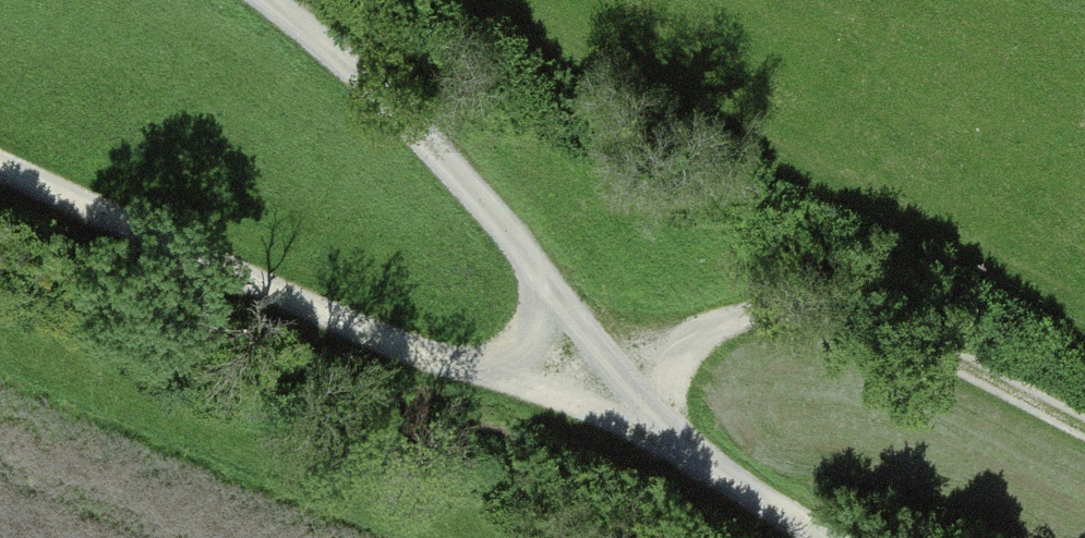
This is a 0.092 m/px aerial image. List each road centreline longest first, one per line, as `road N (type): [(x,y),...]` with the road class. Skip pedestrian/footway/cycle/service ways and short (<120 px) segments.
road 1 (track): [(0,156),(460,369),(666,438),(659,390),(670,360),(707,327),(757,312),(832,316),(918,341),(1084,429)]
road 2 (track): [(814,537),(666,438),(526,257),(223,0)]

